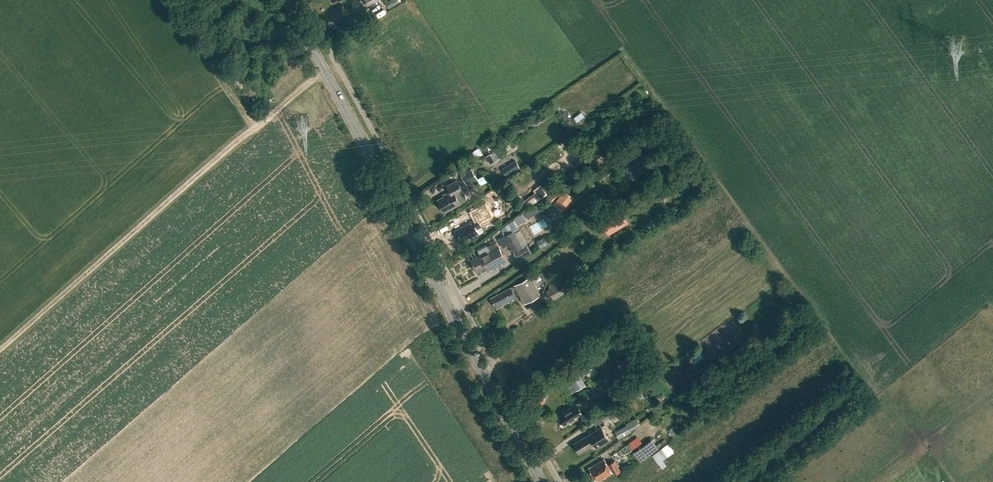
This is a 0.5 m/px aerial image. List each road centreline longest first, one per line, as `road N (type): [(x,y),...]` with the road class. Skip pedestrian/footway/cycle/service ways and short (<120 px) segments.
road 1 (tertiary): [(542,481),(285,0)]
road 2 (track): [(255,124),(0,348)]
road 3 (track): [(255,124),(169,0)]

